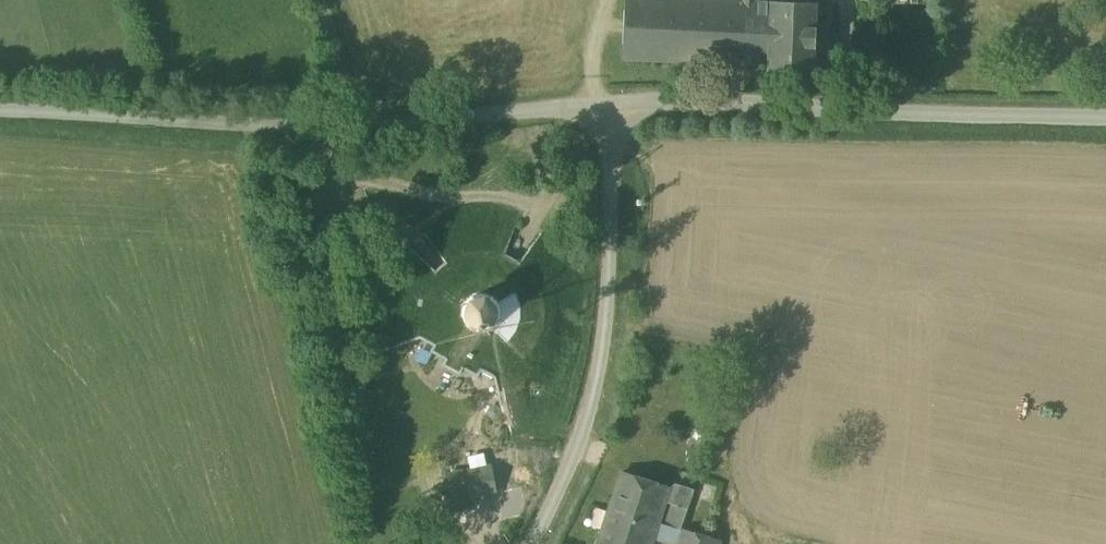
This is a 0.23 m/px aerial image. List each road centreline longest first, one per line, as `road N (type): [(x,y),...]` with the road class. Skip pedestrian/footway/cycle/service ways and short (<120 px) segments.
road 1 (unclassified): [(613,104),(1105,113)]
road 2 (unclassified): [(533,543),(594,394),(610,267),(613,104)]
road 3 (unclassified): [(0,109),(364,126)]
road 4 (unclassified): [(364,126),(613,104)]
road 5 (residential): [(325,0),(364,126)]

